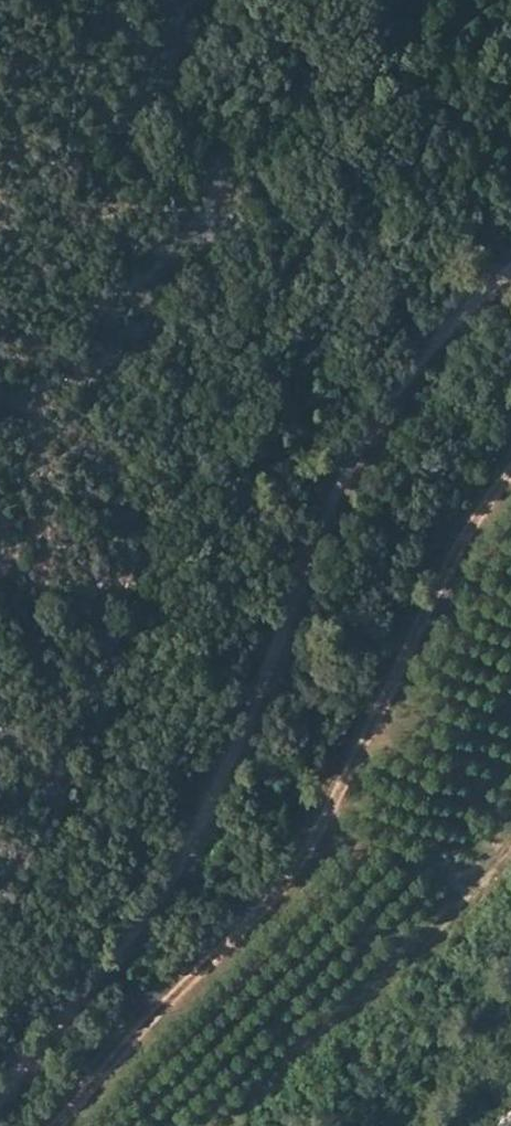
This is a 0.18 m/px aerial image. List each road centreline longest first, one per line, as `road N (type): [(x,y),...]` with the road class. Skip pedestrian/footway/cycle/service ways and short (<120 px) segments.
road 1 (track): [(510,265),(429,349),(352,448),(197,822),(153,905),(0,1097)]
road 2 (track): [(55,1125),(302,858),(487,494),(510,468)]

